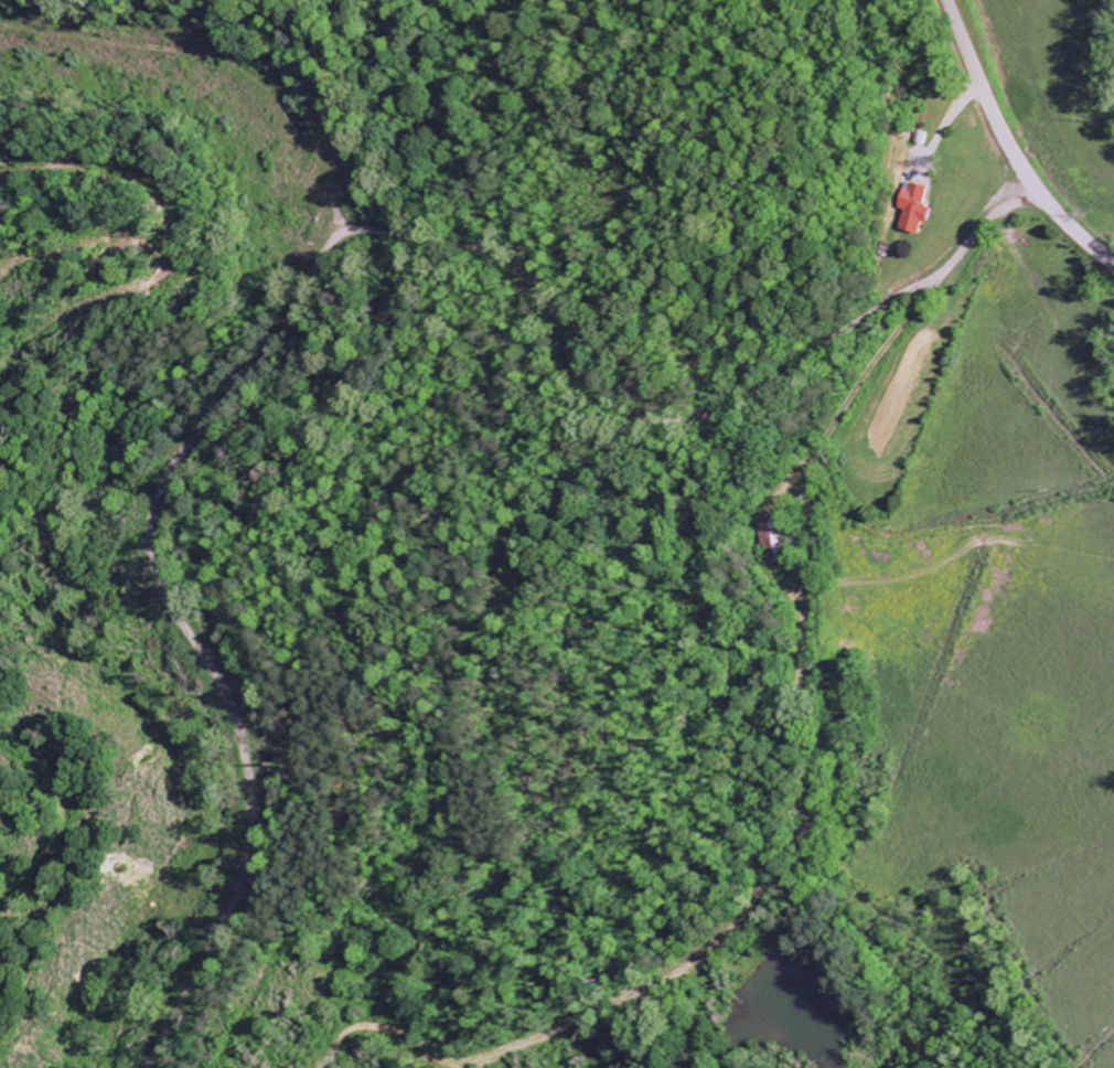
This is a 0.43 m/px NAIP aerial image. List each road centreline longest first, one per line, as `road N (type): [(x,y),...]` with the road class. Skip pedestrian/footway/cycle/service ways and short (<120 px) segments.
road 1 (residential): [(1038,195),(943,202),(915,213),(901,229),(877,301),(828,373),(803,430),(718,929)]
road 2 (residential): [(877,301),(753,392),(639,431),(603,421),(572,384),(518,268),(408,223)]
road 3 (secondary): [(1113,267),(1038,195),(992,109),(948,0)]

